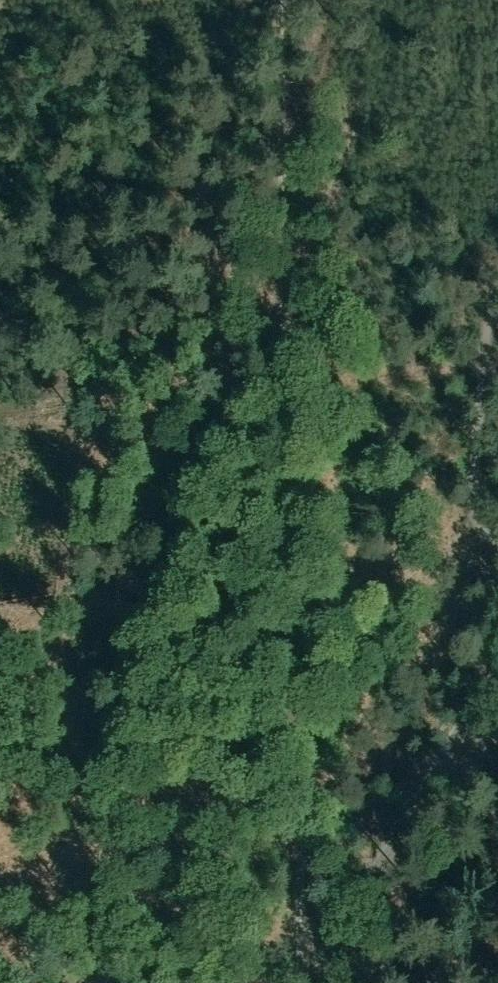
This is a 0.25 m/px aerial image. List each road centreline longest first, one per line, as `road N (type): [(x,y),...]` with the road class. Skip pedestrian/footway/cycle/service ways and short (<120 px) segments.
road 1 (track): [(302,982),(270,0)]
road 2 (track): [(497,652),(345,911),(261,972),(261,982)]
road 3 (track): [(497,315),(476,458),(481,511),(497,538)]
road 4 (track): [(214,982),(180,965),(68,971),(0,948)]

